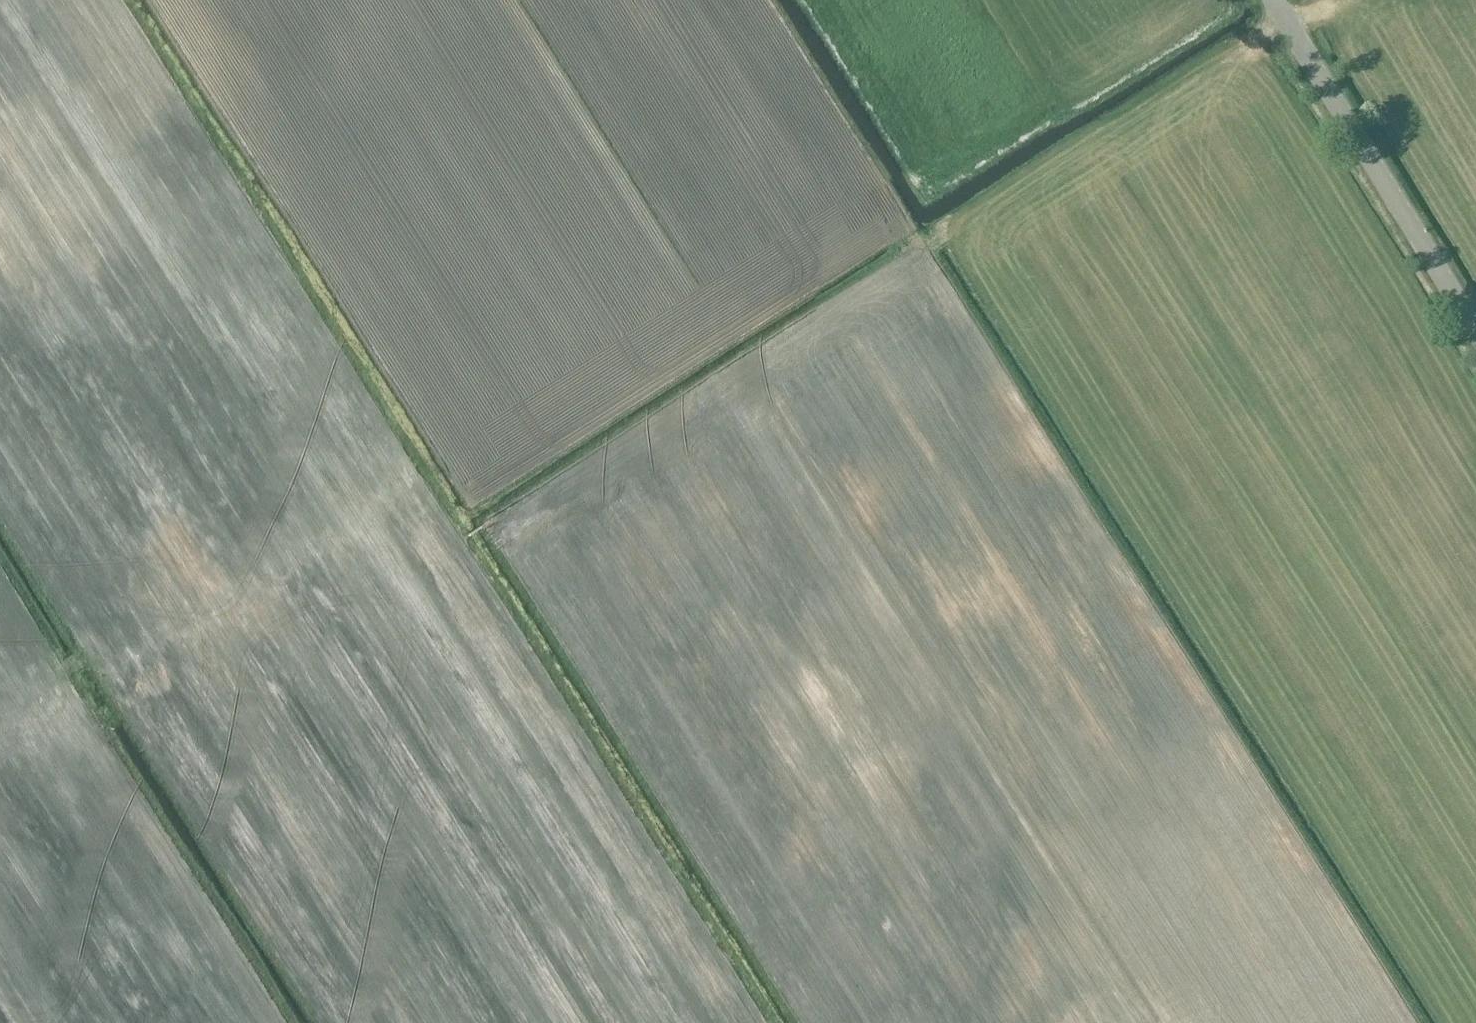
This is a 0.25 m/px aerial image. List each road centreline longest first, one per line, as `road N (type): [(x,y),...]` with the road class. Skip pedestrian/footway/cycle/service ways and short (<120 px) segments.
road 1 (tertiary): [(1273,0),(1475,321)]

